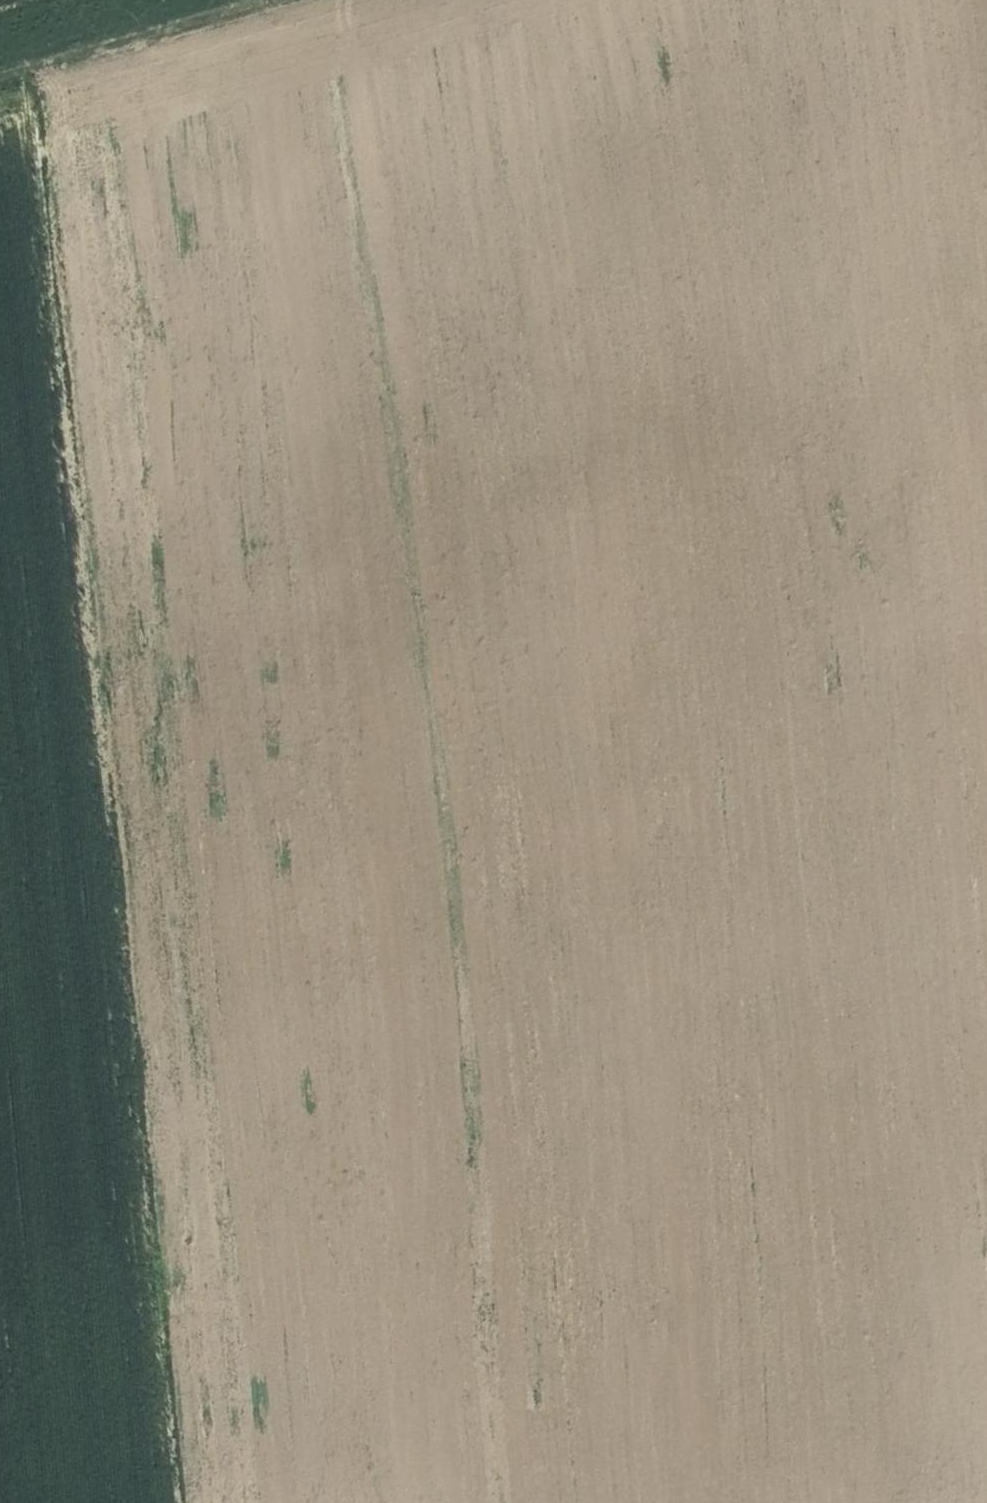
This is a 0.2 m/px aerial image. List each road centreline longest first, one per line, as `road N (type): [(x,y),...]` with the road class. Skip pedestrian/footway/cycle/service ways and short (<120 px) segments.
road 1 (track): [(0,72),(250,0)]

